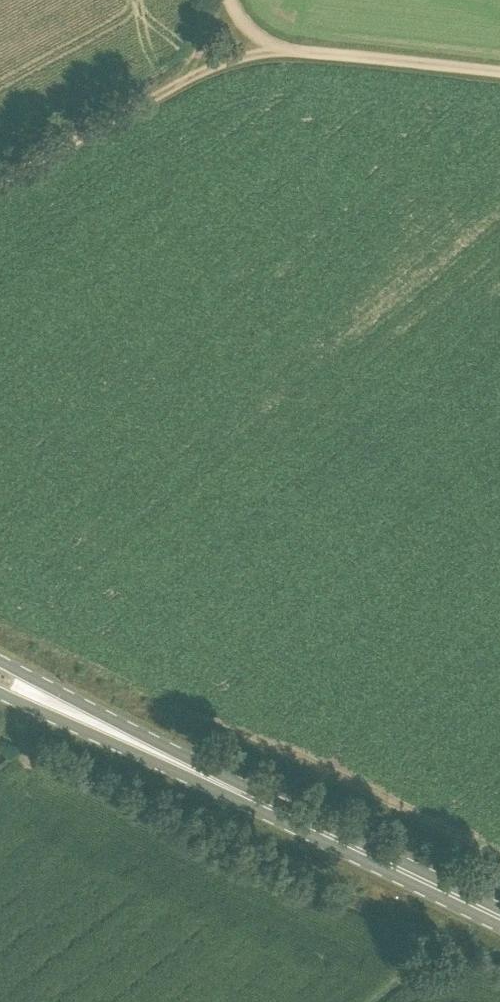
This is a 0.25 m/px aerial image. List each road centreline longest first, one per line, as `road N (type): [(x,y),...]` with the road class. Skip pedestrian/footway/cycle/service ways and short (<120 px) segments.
road 1 (primary): [(499,918),(78,712)]
road 2 (track): [(499,67),(277,52)]
road 3 (track): [(191,76),(0,180)]

